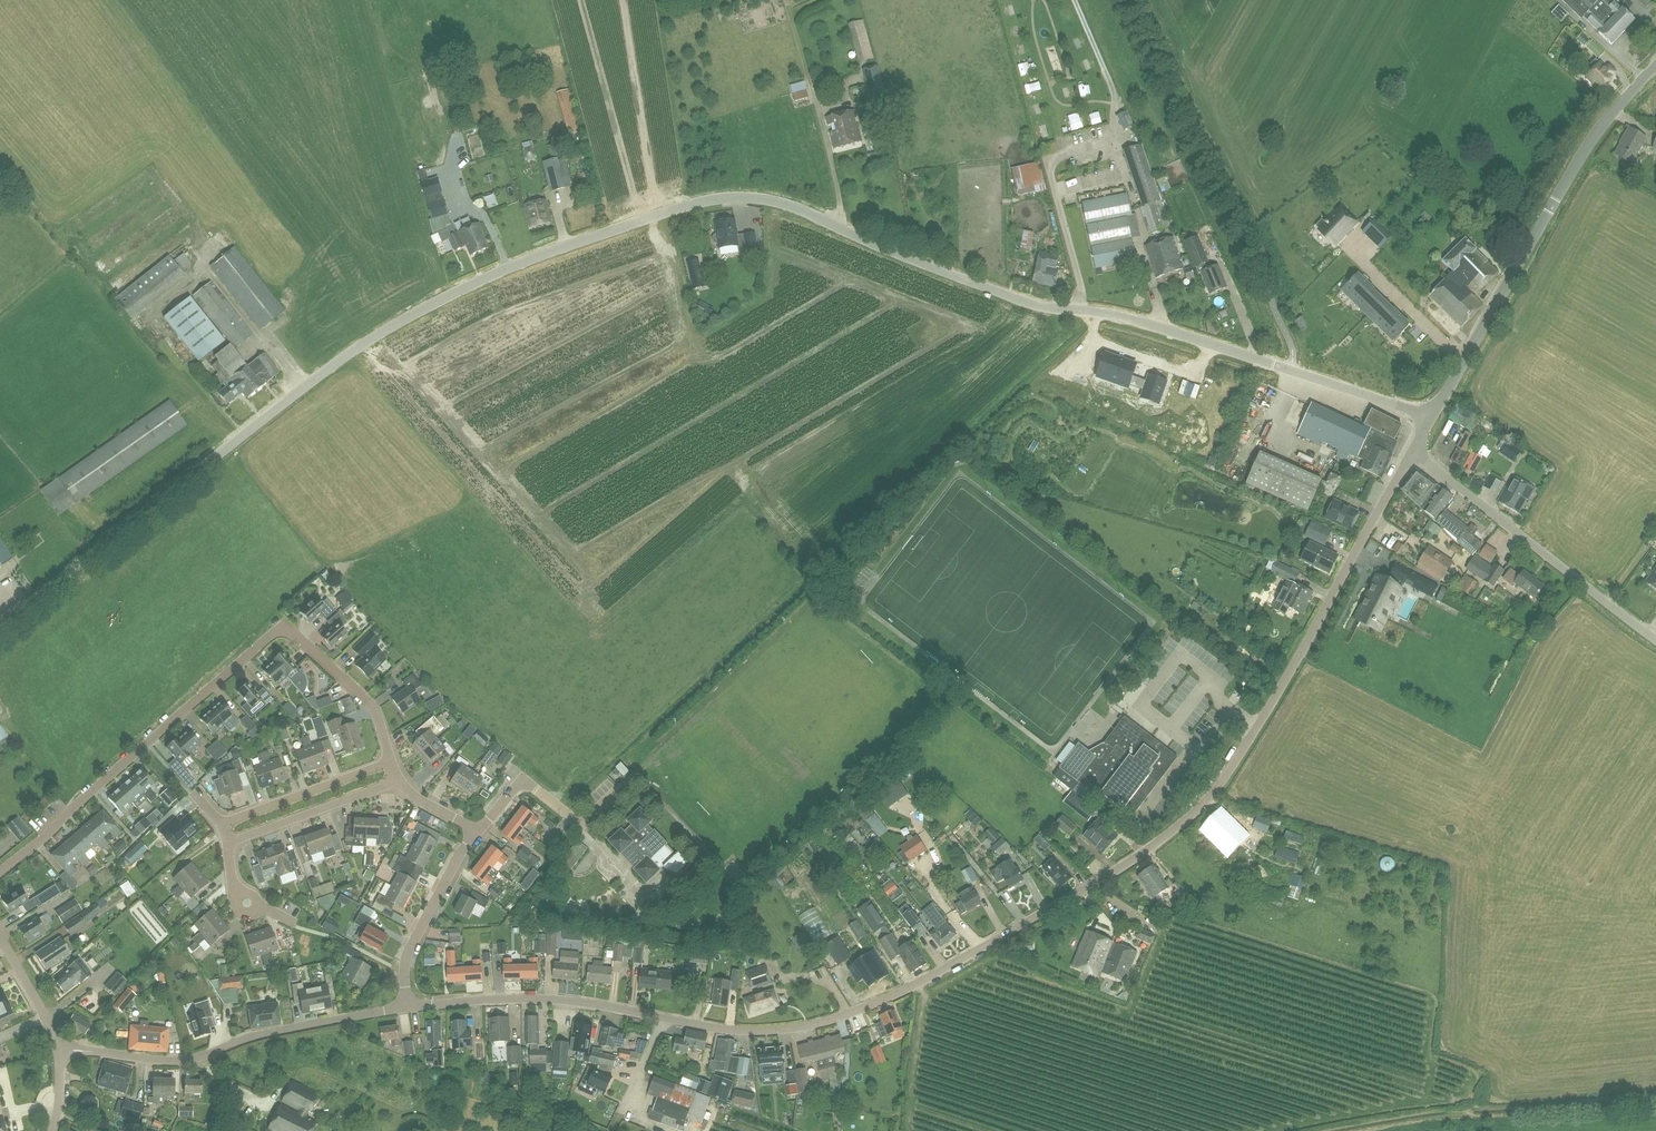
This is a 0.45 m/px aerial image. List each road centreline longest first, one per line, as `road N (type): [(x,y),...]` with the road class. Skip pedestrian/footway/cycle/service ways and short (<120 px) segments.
road 1 (residential): [(0,625),(370,339),(528,260),(700,202),(776,202),(1027,302),(1118,316),(1290,370)]
road 2 (residential): [(1416,451),(1247,744),(1192,815),(1093,884),(902,993),(779,1030),(727,1030),(535,998),(408,1008)]
road 3 (residential): [(0,870),(279,629),(359,692)]
road 4 (tertiary): [(1431,416),(1588,142),(1655,65)]
road 5 (residential): [(58,1048),(196,1059),(283,1029),(408,1008)]
road 6 (tertiary): [(1655,640),(1416,451)]
road 7 (residential): [(475,832),(523,784),(581,827),(631,777)]
road 8 (residential): [(408,1008),(407,951),(475,832)]
road 9 (residential): [(226,842),(400,781)]
road 10 (residential): [(221,824),(391,762)]
road 11 (unclassified): [(1290,370),(1431,416)]
road 12 (track): [(1075,0),(1114,93),(1113,140)]
road 13 (residential): [(58,1048),(0,934)]

